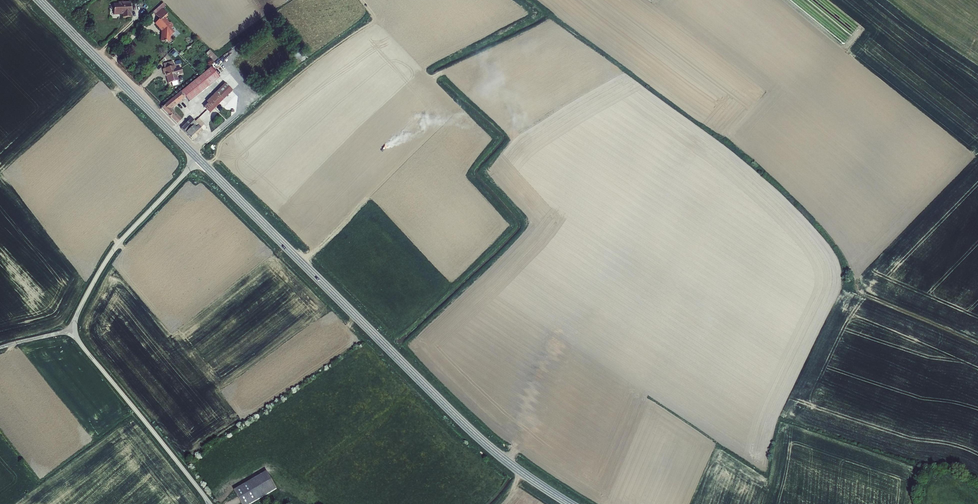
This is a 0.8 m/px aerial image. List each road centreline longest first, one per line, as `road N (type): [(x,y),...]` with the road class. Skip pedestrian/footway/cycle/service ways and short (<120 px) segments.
road 1 (secondary): [(569,503),(464,424),(198,159)]
road 2 (unclassified): [(210,503),(76,330),(109,256),(198,159)]
road 3 (secondary): [(198,159),(39,0)]

